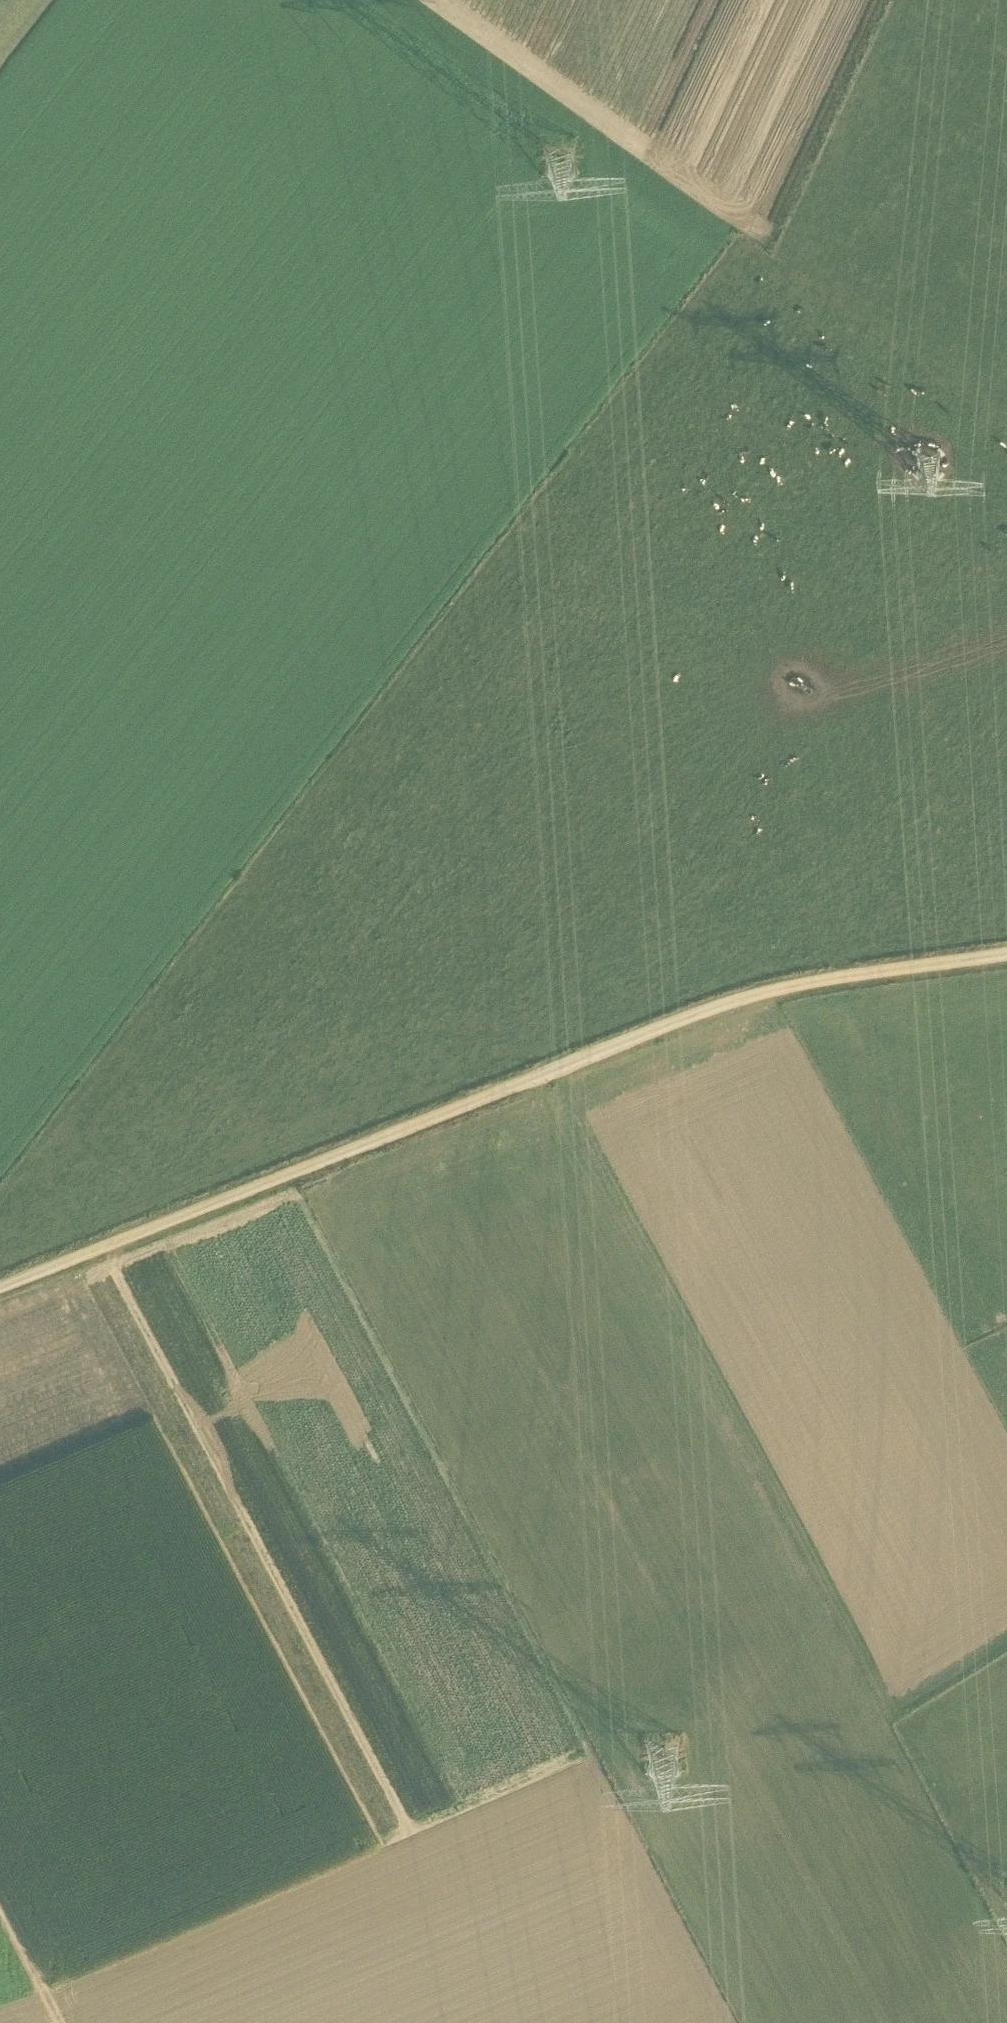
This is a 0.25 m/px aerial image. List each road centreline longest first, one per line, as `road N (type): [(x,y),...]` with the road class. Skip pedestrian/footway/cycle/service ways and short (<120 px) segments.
road 1 (track): [(1006,956),(793,986),(0,1286)]
road 2 (track): [(0,1907),(60,2022)]

